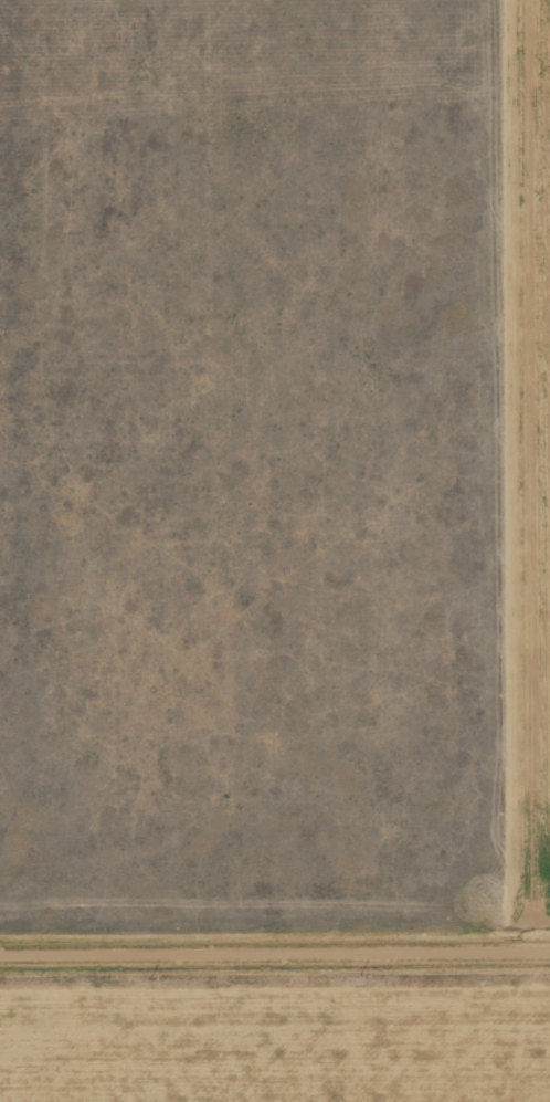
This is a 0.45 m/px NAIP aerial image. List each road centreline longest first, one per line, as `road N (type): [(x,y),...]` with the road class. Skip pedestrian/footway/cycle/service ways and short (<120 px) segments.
road 1 (residential): [(0,962),(549,955)]

